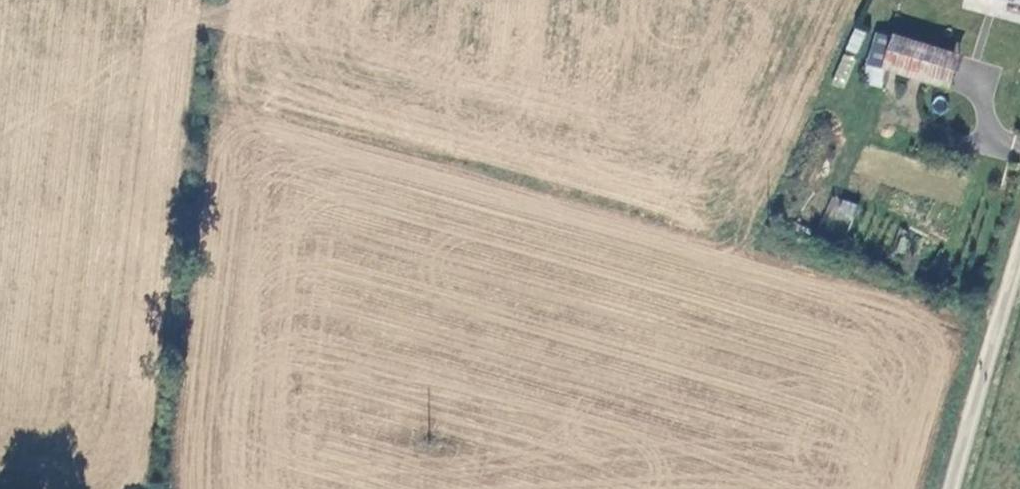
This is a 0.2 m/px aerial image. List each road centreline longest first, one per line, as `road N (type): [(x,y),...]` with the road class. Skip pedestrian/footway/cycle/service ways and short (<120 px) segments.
road 1 (unclassified): [(948,488),(1019,254)]

